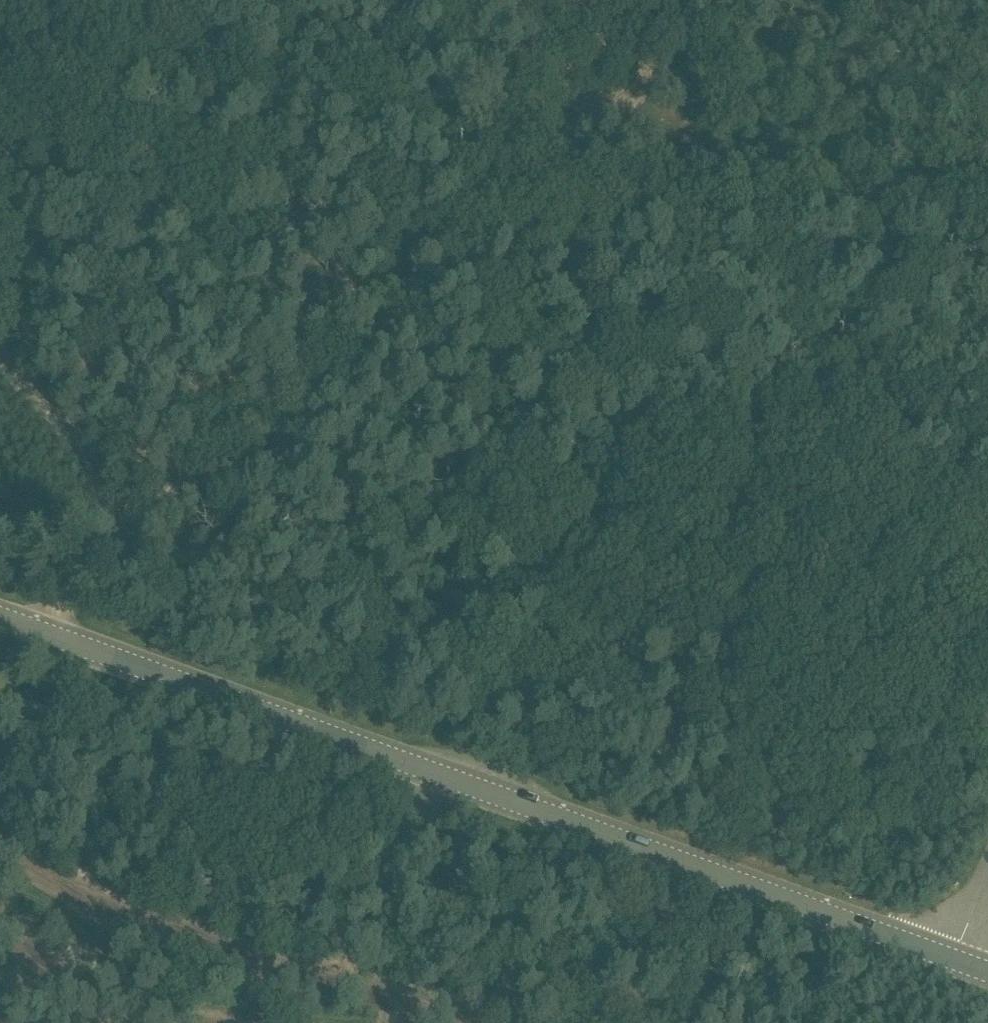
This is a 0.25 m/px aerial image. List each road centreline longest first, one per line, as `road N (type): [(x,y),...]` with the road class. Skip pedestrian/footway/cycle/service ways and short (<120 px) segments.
road 1 (tertiary): [(987,972),(0,616)]
road 2 (track): [(636,0),(528,125),(156,509),(127,517),(70,584),(48,634)]
road 3 (track): [(390,267),(475,246),(580,146),(616,86),(597,45),(556,0)]
road 4 (track): [(127,517),(0,362)]

